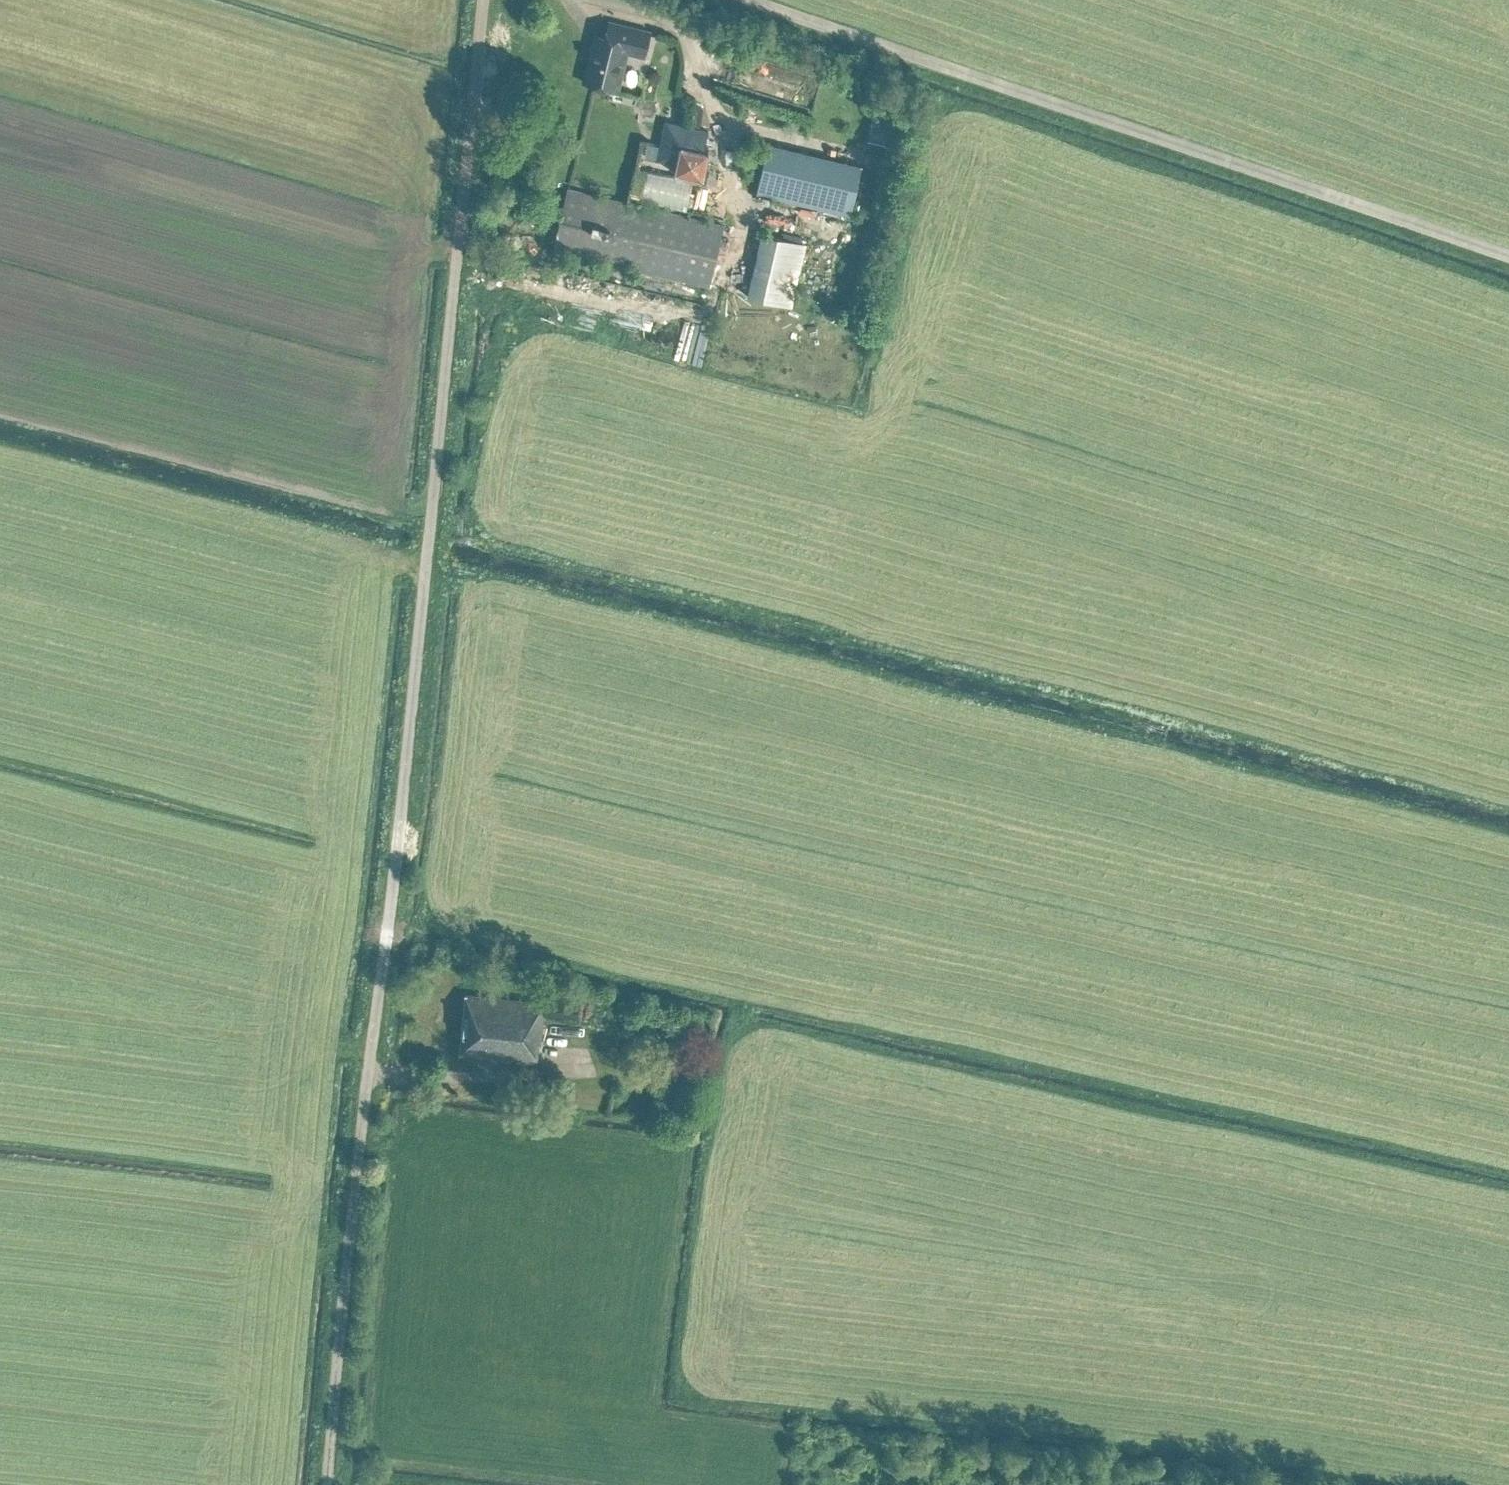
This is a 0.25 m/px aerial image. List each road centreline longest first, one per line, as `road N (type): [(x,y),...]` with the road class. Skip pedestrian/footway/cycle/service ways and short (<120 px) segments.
road 1 (unclassified): [(332,1484),(483,0)]

